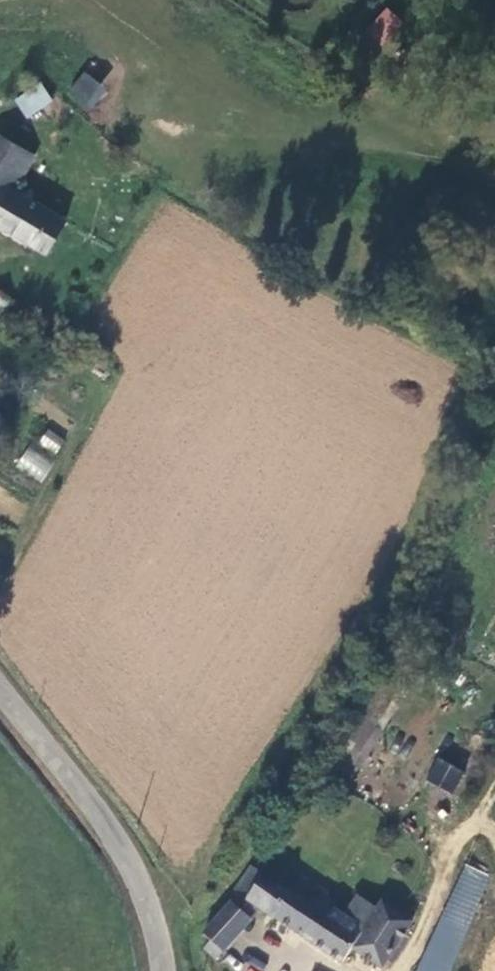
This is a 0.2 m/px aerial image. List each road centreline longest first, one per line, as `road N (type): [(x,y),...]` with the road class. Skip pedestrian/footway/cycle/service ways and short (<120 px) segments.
road 1 (tertiary): [(161,970),(158,933),(115,840),(0,690)]

